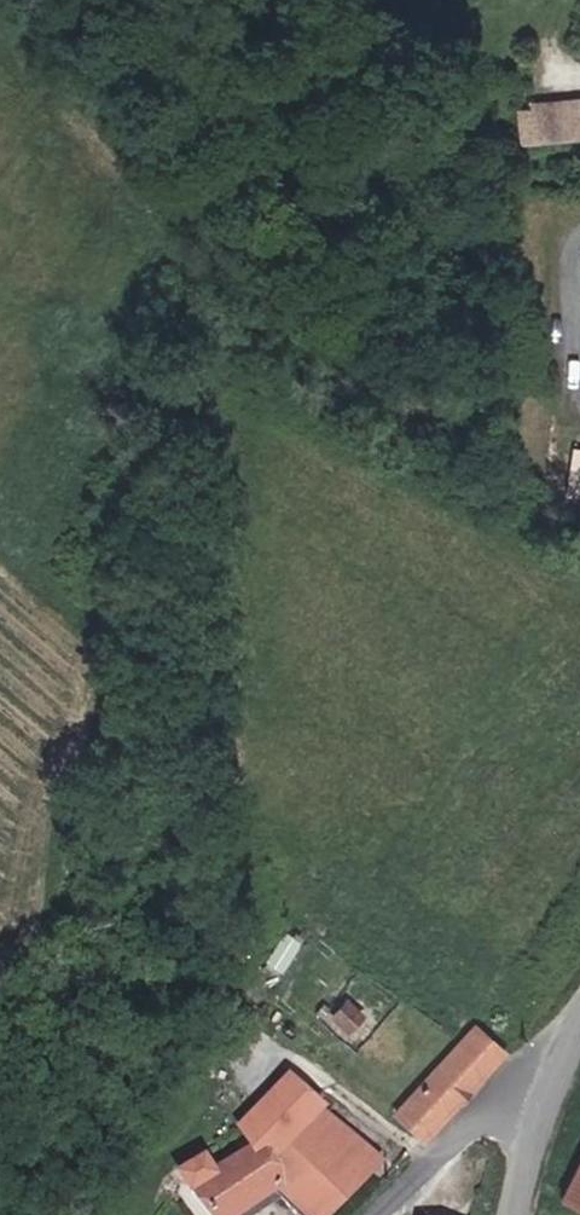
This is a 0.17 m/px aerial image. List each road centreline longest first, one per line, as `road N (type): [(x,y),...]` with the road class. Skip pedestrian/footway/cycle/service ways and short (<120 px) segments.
road 1 (residential): [(551,1086),(524,1088),(474,1124),(386,1214)]
road 2 (tertiary): [(551,1086),(520,1214)]

